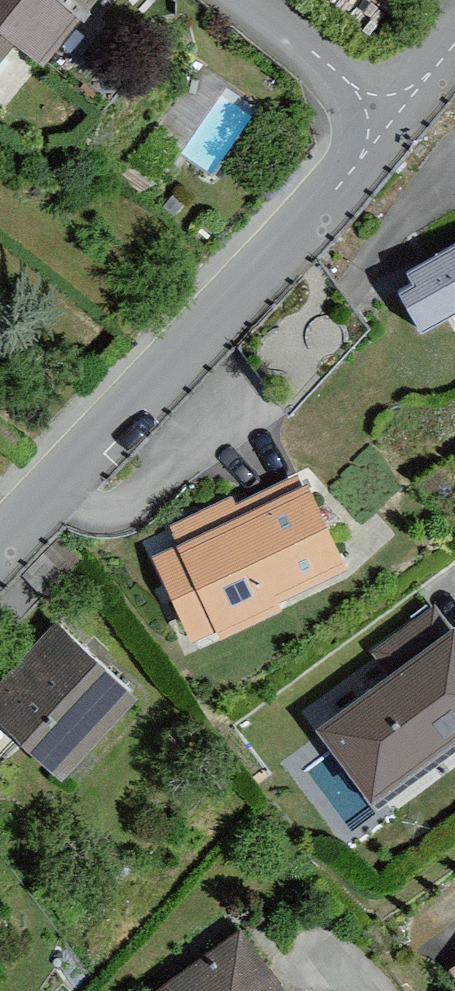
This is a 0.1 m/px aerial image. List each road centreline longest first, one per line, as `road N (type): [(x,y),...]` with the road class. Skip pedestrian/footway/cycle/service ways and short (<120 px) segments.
road 1 (residential): [(0,546),(384,128)]
road 2 (residential): [(238,0),(384,128)]

